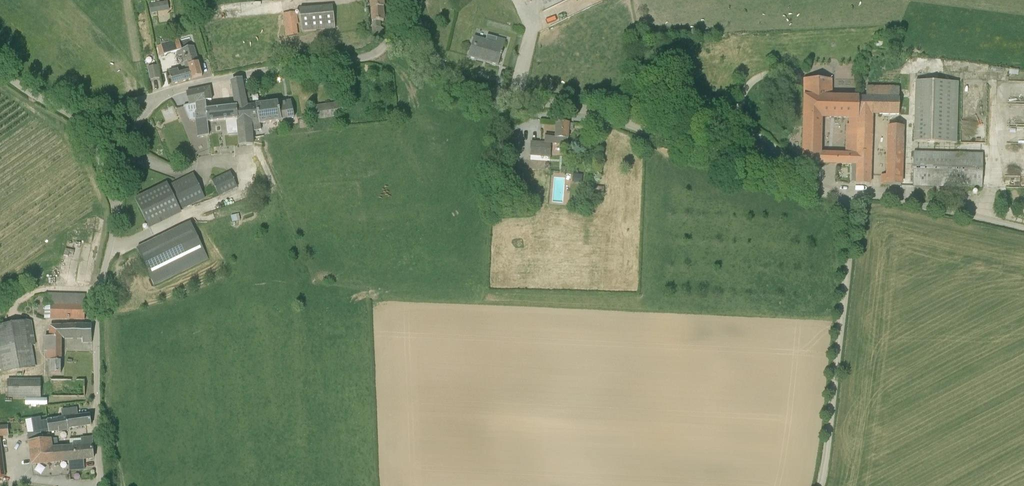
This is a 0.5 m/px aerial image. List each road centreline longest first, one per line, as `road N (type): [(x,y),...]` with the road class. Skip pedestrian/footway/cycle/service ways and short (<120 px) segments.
road 1 (unclassified): [(841,201),(596,111),(474,87),(431,52),(411,0)]
road 2 (unclassified): [(820,485),(849,252),(841,201)]
road 3 (unclassified): [(101,485),(96,311),(117,210)]
road 4 (unclassified): [(163,94),(368,56),(392,31),(393,0)]
road 5 (unclassified): [(841,201),(880,197),(1023,229)]
road 6 (unclassified): [(117,210),(132,134),(163,94)]

